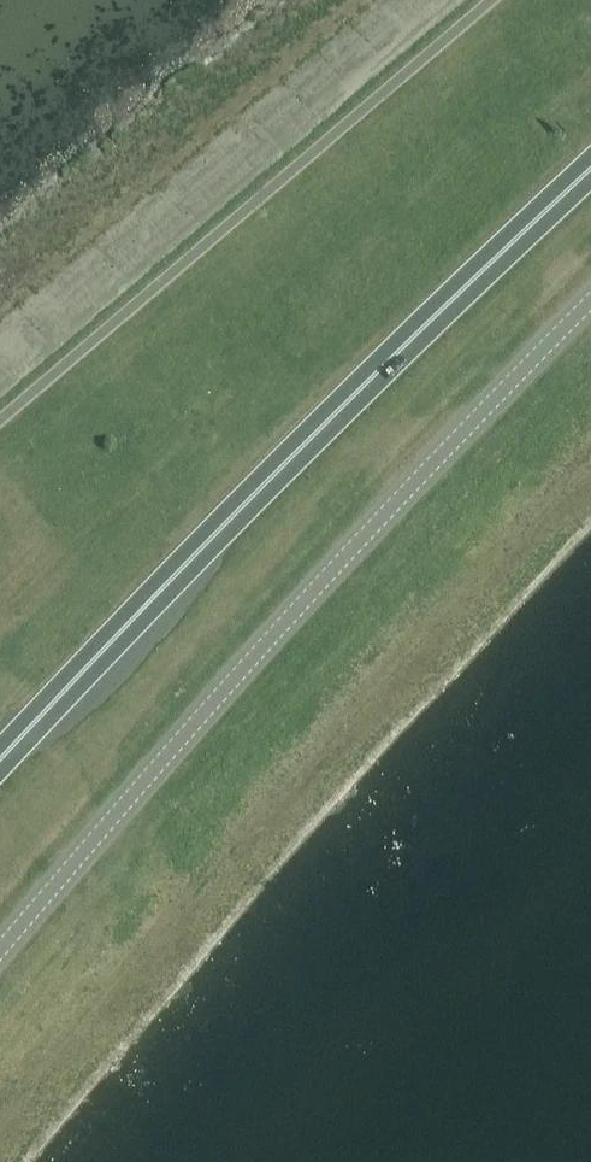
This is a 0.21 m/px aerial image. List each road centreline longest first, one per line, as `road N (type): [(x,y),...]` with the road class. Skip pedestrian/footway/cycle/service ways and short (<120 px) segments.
road 1 (tertiary): [(0,952),(293,615),(590,303)]
road 2 (trunk): [(0,770),(223,528),(590,170)]

